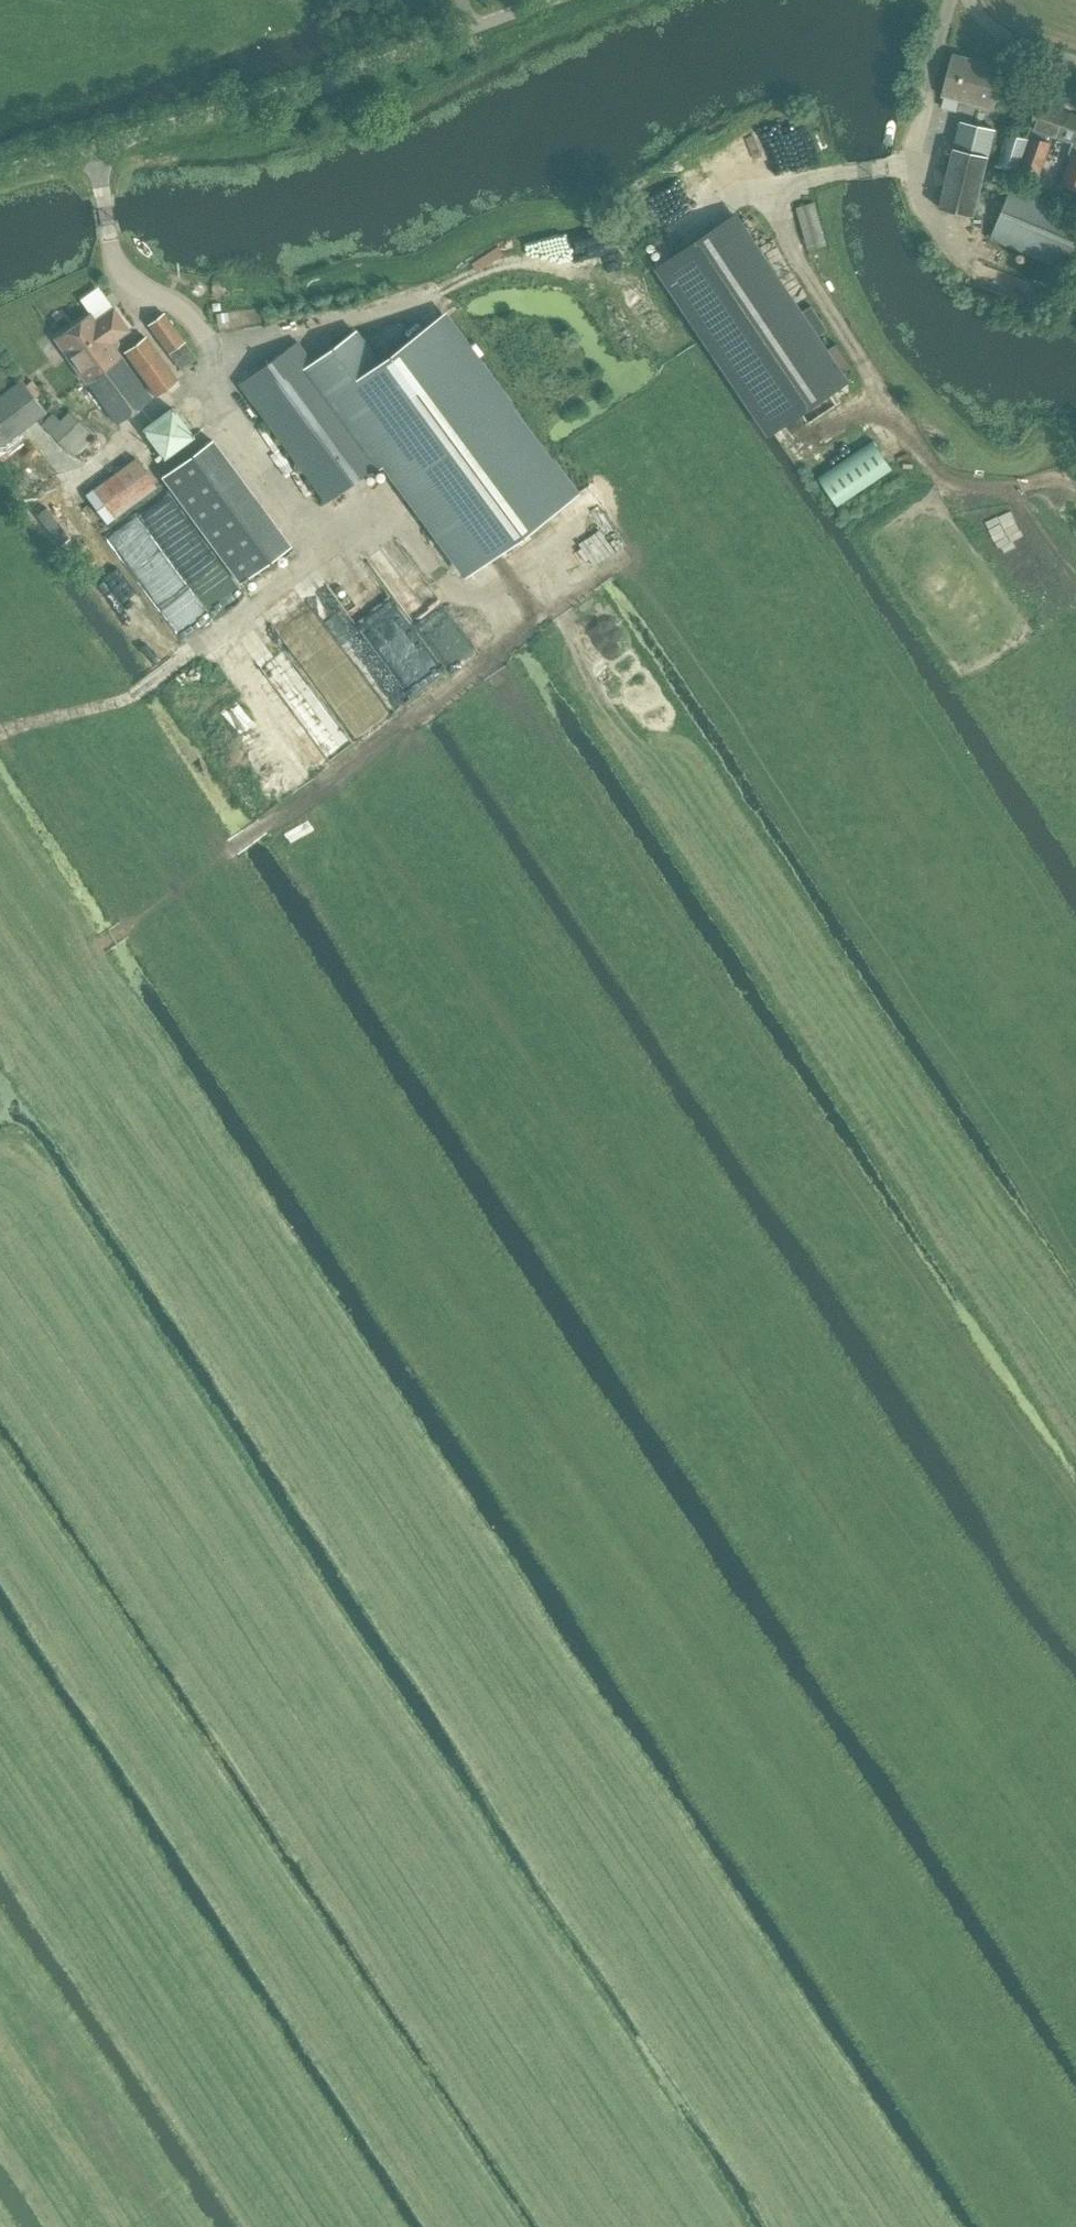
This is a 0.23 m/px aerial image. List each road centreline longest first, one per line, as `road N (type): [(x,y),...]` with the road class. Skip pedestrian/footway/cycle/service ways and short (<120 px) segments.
road 1 (unclassified): [(0,173),(293,91),(551,0)]
road 2 (track): [(272,603),(118,703),(0,734)]
road 3 (track): [(435,295),(492,264),(527,258),(589,266),(611,283)]
road 4 (unclassified): [(1075,62),(1004,35),(967,0)]

